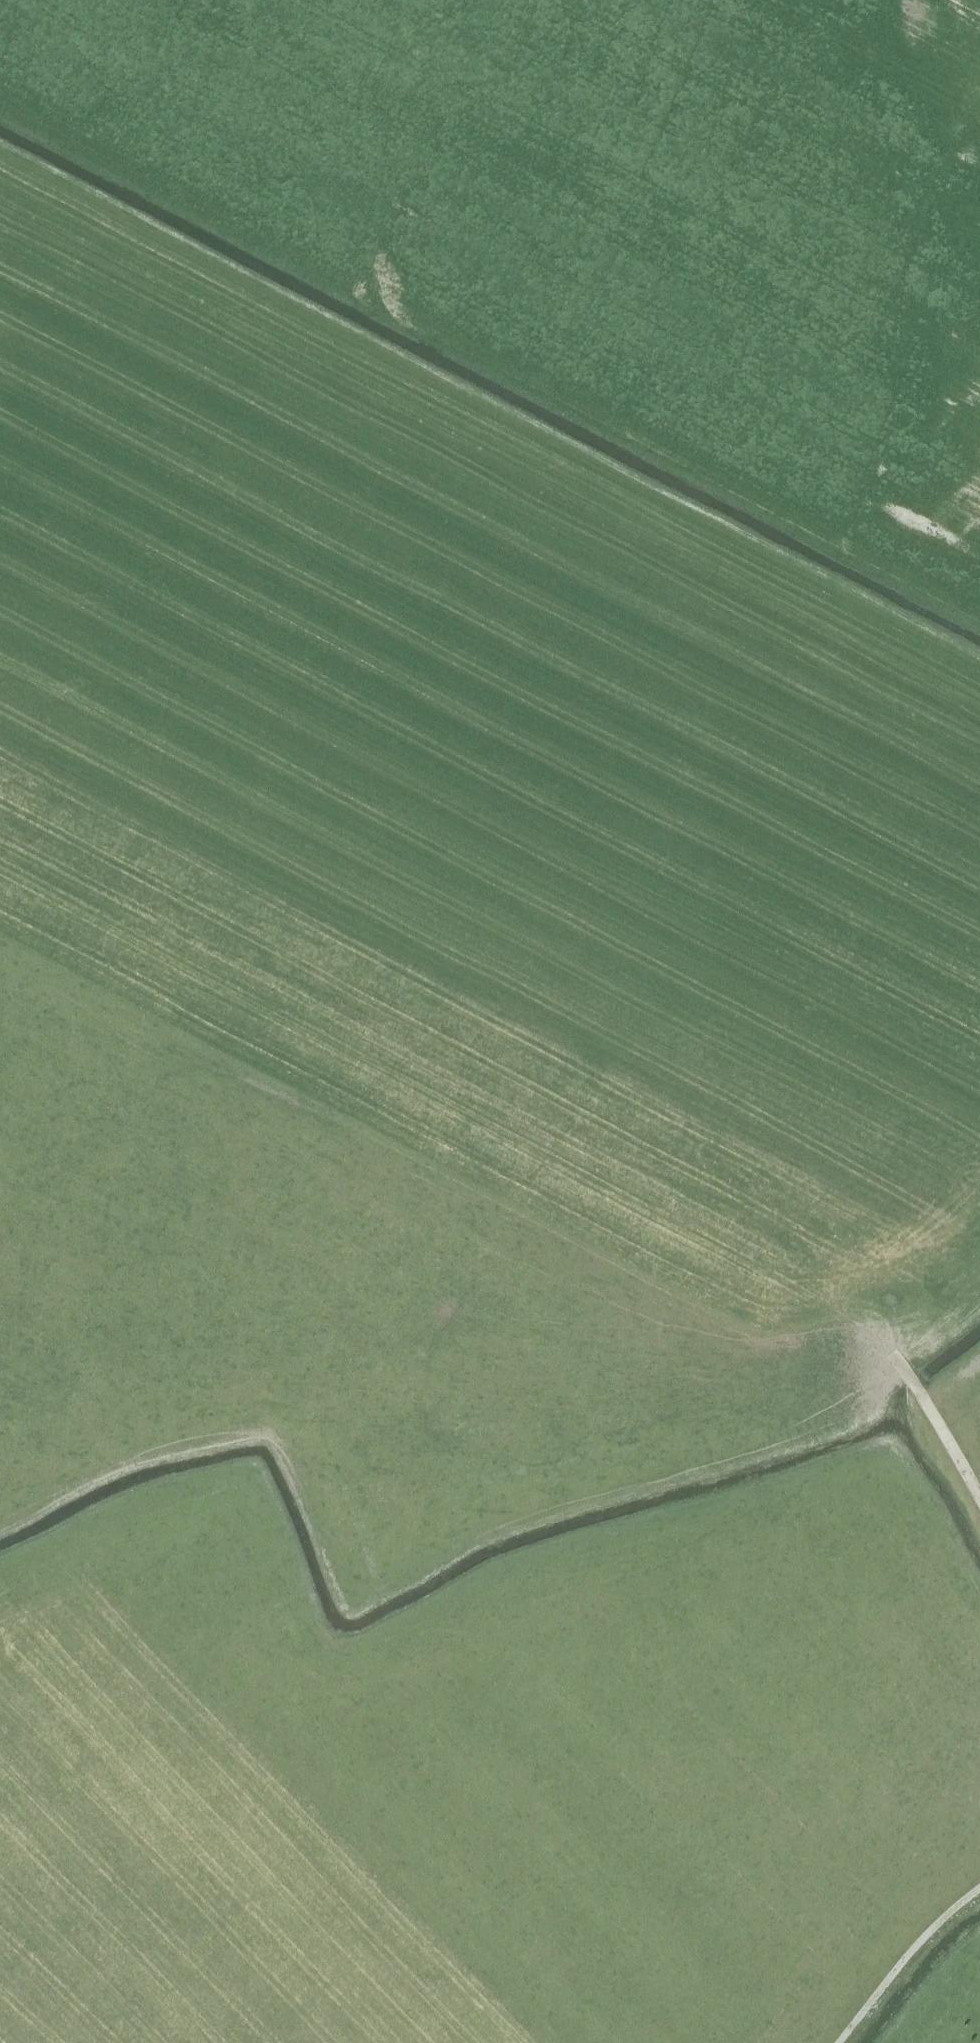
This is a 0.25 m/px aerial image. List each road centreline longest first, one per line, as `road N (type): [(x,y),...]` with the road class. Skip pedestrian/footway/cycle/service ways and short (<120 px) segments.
road 1 (unclassified): [(849,2042),(945,1925),(979,1900)]

